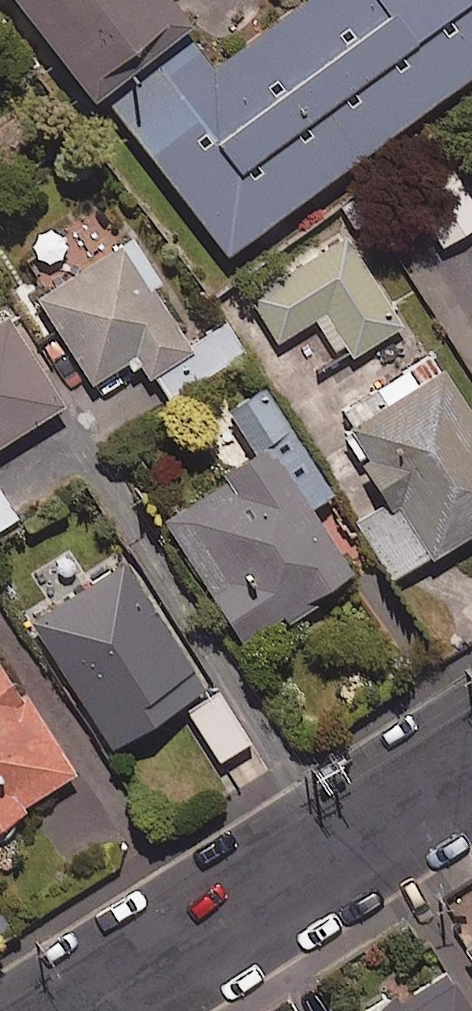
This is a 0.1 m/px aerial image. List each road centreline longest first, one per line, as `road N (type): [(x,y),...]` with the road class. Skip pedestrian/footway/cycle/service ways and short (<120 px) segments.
road 1 (tertiary): [(96,1010),(471,770)]

